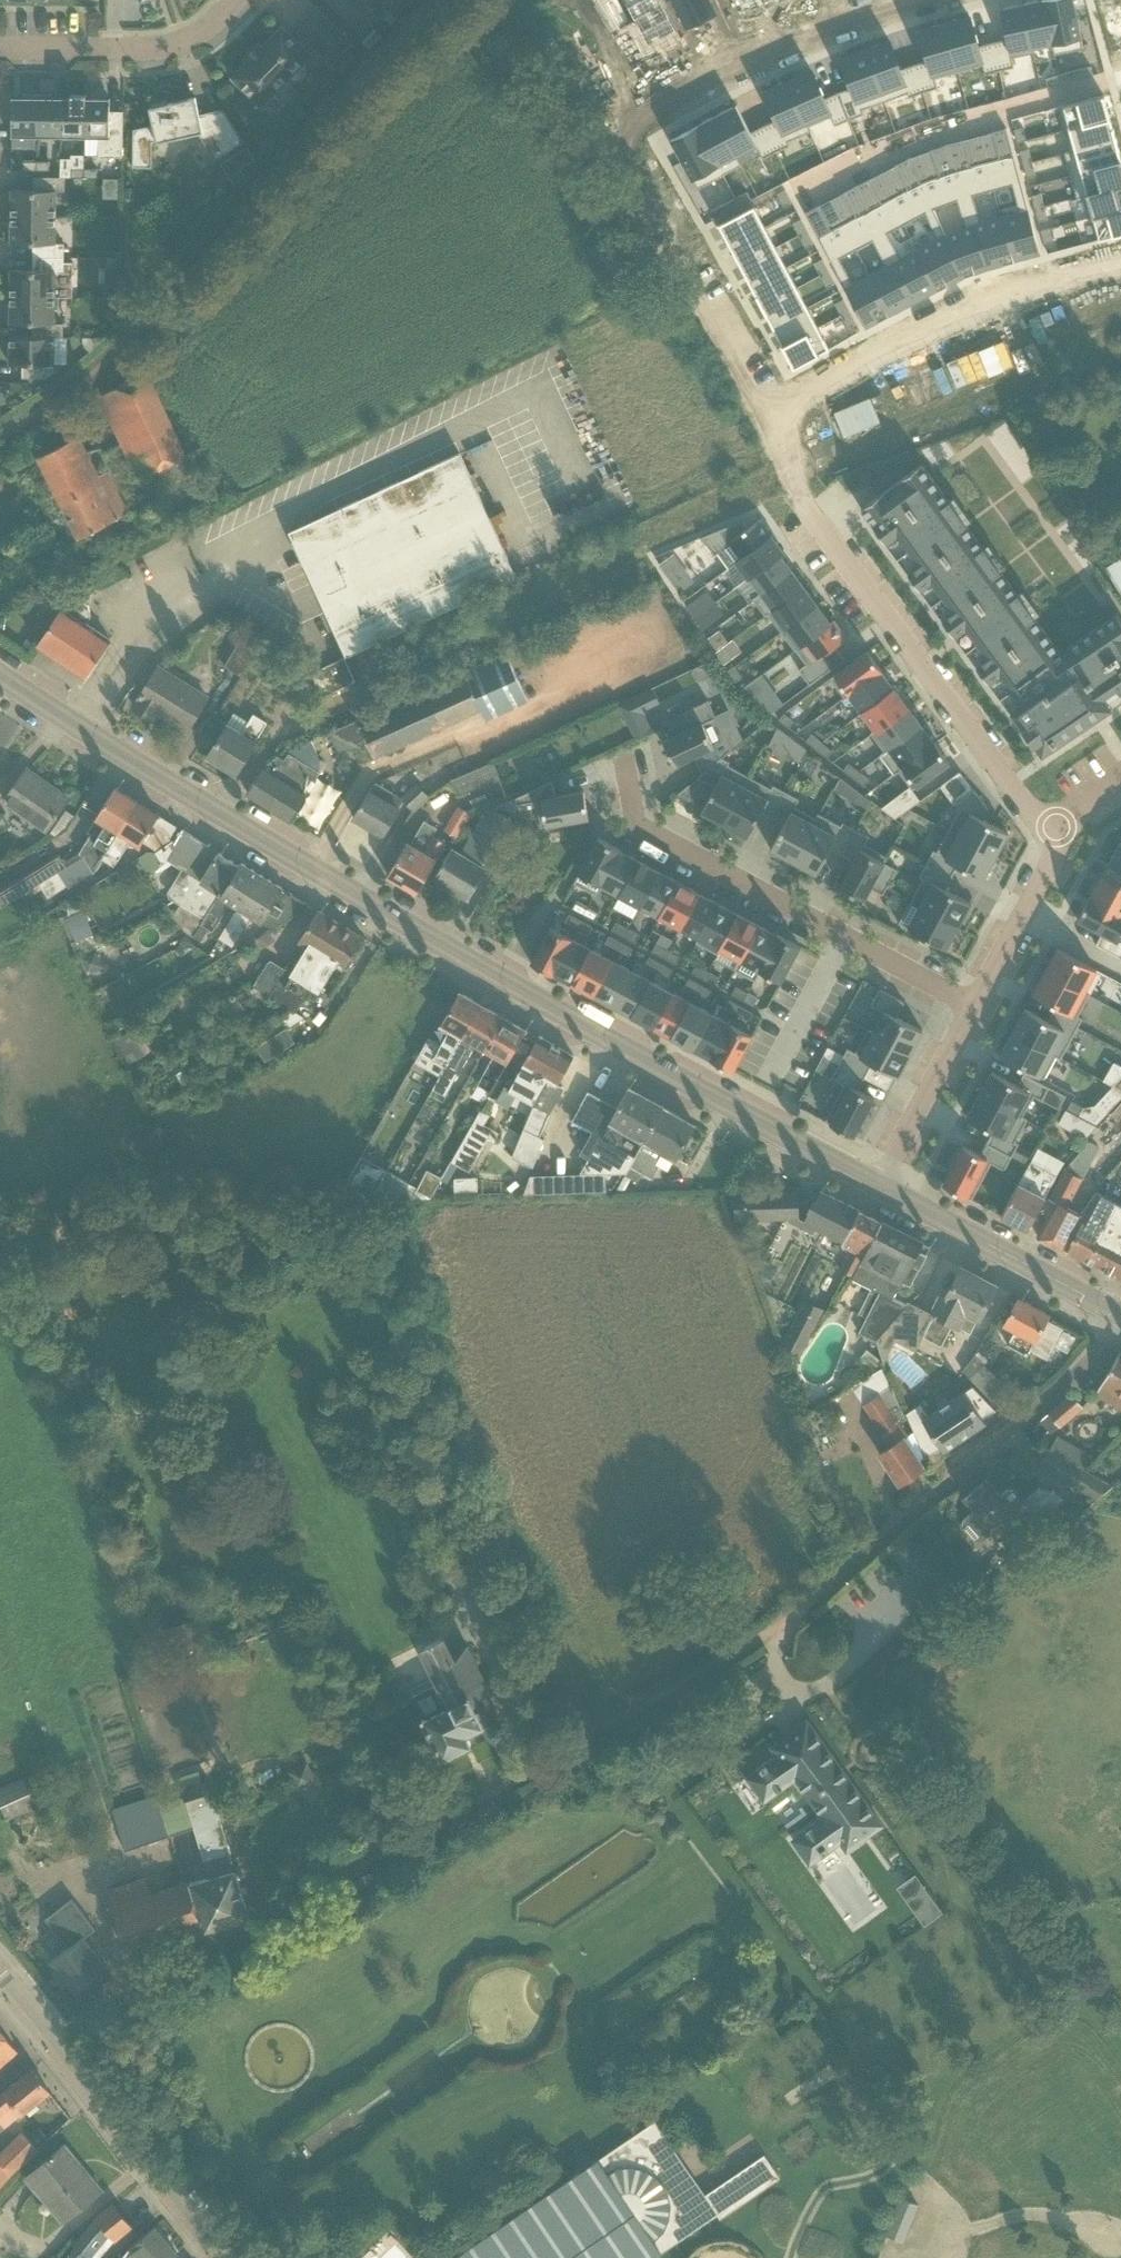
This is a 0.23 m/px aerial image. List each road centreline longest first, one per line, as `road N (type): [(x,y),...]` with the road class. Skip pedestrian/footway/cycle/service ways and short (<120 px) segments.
road 1 (tertiary): [(877,1184),(503,980),(0,675)]
road 2 (track): [(807,1605),(56,2043)]
road 3 (residential): [(811,492),(620,143),(765,59),(938,0)]
road 4 (residential): [(975,1006),(637,825),(625,761)]
road 5 (residential): [(1120,1332),(807,1605)]
road 6 (residential): [(811,492),(920,661),(1046,831)]
road 7 (tertiary): [(227,2257),(0,1973)]
road 8 (tertiary): [(1120,1316),(877,1184)]
road 9 (residential): [(0,48),(199,52),(250,0)]
road 10 (residential): [(975,1006),(877,1184)]
road 11 (residential): [(1046,831),(1058,849),(975,1006)]

